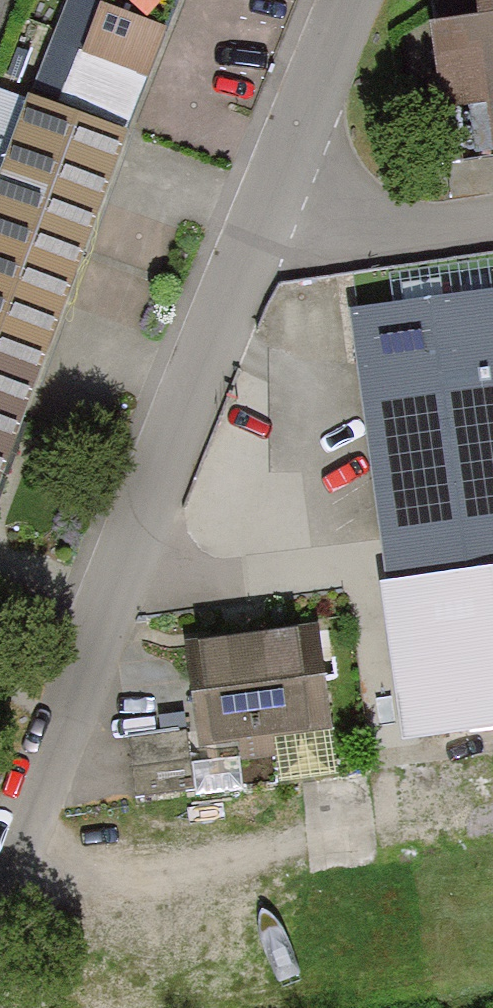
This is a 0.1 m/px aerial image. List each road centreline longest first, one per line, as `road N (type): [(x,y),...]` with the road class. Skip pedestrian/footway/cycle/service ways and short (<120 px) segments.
road 1 (residential): [(0,894),(248,242)]
road 2 (residential): [(248,242),(352,0)]
road 3 (residential): [(248,242),(492,209)]

